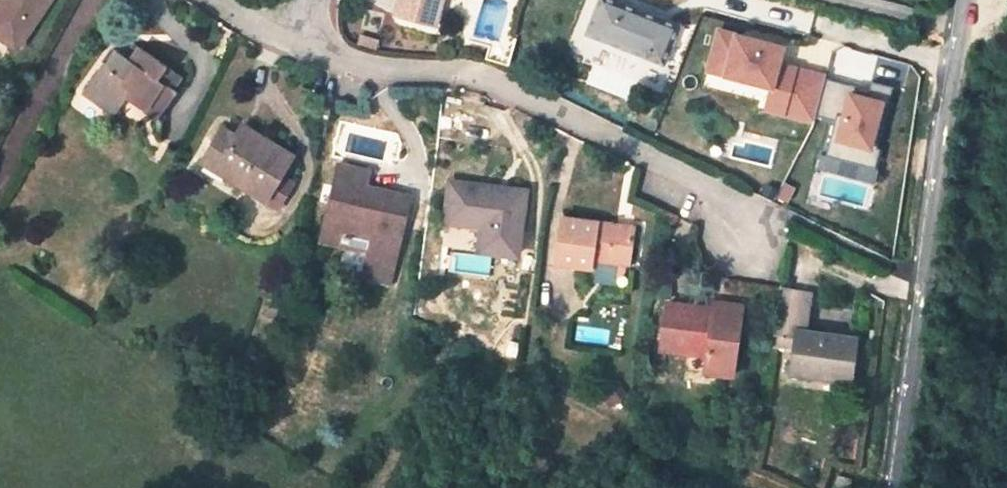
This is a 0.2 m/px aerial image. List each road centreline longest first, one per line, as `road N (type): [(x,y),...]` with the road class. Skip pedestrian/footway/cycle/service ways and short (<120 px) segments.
road 1 (residential): [(298,30),(329,58),(382,75),(469,79),(523,98),(751,207),(742,243)]
road 2 (residential): [(894,487),(967,0)]
road 3 (track): [(0,171),(92,0)]

